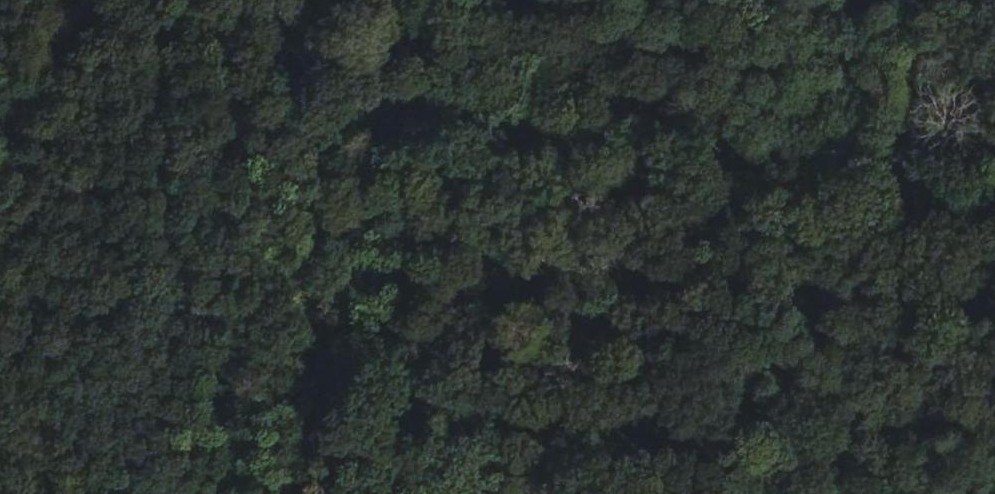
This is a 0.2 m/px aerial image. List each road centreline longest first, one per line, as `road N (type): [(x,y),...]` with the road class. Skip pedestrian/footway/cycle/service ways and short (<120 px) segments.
road 1 (track): [(324,493),(414,0)]
road 2 (track): [(770,0),(994,157)]

